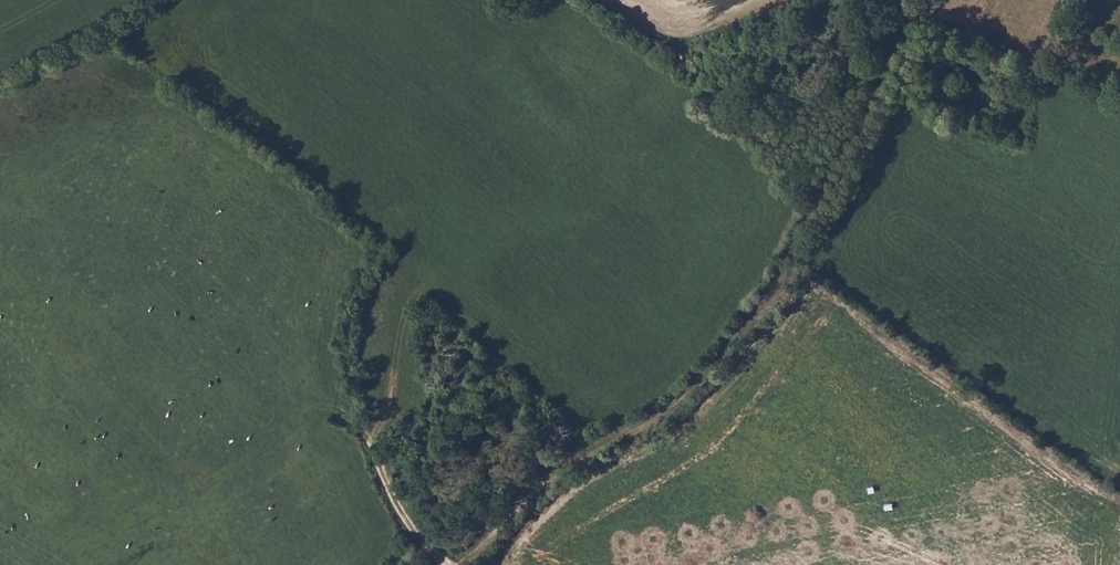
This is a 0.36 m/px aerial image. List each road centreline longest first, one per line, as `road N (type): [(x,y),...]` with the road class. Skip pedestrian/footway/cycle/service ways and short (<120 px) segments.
road 1 (track): [(922,0),(818,206),(706,376),(568,467),(450,564)]
road 2 (track): [(447,564),(409,530),(376,477),(371,446)]

